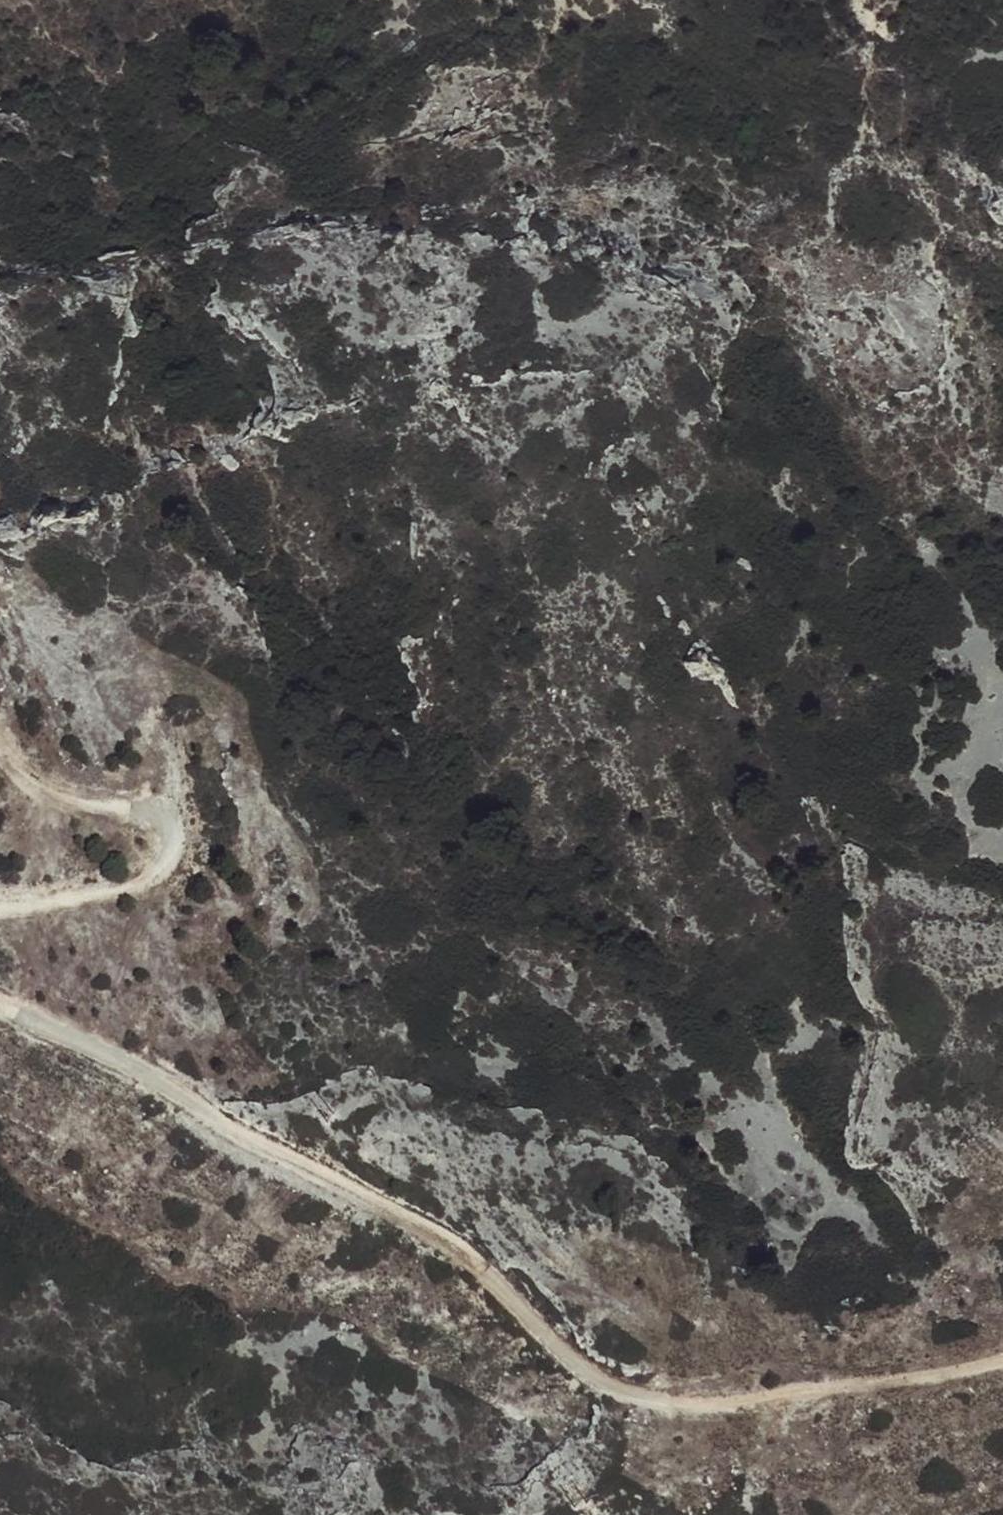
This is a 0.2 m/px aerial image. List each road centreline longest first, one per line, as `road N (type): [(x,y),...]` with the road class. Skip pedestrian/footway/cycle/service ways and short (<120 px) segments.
road 1 (track): [(0,1004),(159,1077),(251,1140),(464,1248),(575,1365),(658,1393),(732,1399),(969,1363),(1002,1350)]
road 2 (track): [(0,750),(42,781),(129,797),(166,825),(166,850),(60,896),(0,901)]

